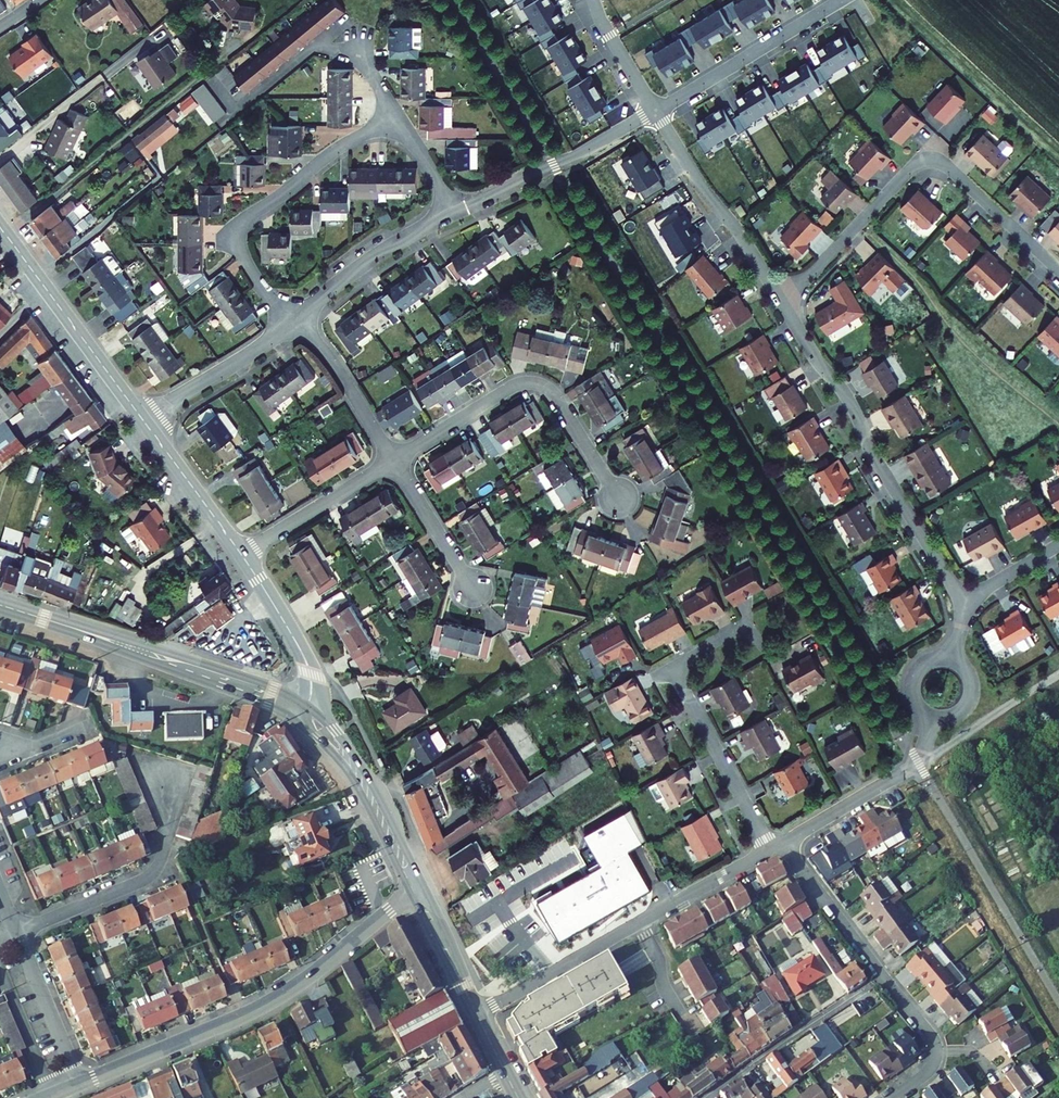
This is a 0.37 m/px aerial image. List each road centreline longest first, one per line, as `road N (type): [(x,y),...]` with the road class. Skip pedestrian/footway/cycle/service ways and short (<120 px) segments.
road 1 (tertiary): [(79,1084),(289,991),(411,893)]
road 2 (residential): [(782,303),(916,165),(931,159),(1058,269)]
road 3 (residential): [(782,303),(969,603)]
road 4 (residential): [(770,850),(477,1015)]
road 5 (residential): [(766,655),(748,628),(673,668),(770,850)]
road 6 (residential): [(392,460),(511,388),(538,383),(555,395),(619,498)]
road 7 (residential): [(399,117),(339,148),(243,224),(241,252),(290,324)]
road 8 (primary): [(306,704),(263,684),(41,618)]
road 9 (primary): [(41,618),(296,721)]
road 10 (residential): [(16,933),(151,876),(164,846),(164,773)]
road 11 (residential): [(655,112),(782,303)]
road 12 (residential): [(457,210),(582,157),(655,112)]
road 13 (residential): [(843,0),(655,112)]
road 14 (primary): [(423,884),(365,772),(306,704)]
road 15 (residential): [(707,1097),(883,978)]
road 16 (primary): [(296,721),(347,769),(411,893)]
road 17 (residential): [(290,324),(367,262),(457,210)]
road 18 (residential): [(242,554),(392,460)]
road 19 (residential): [(143,420),(290,324)]
road 20 (residential): [(392,460),(330,358),(290,324)]
road 21 (residential): [(782,843),(883,978)]
road 22 (secondary): [(306,704),(307,662),(242,554)]
road 23 (secondary): [(143,420),(44,286)]
road 24 (secondary): [(242,554),(143,420)]
road 25 (unclassified): [(1058,678),(919,765)]
road 26 (residential): [(16,933),(79,1084)]
road 27 (residential): [(883,978),(937,1048),(931,1068),(892,1097)]
road 28 (residential): [(919,765),(782,843)]
road 29 (residential): [(474,589),(392,460)]
road 30 (primary): [(477,1015),(423,884)]
road 31 (primary): [(411,893),(477,1015)]
road 32 (residential): [(593,0),(655,112)]

